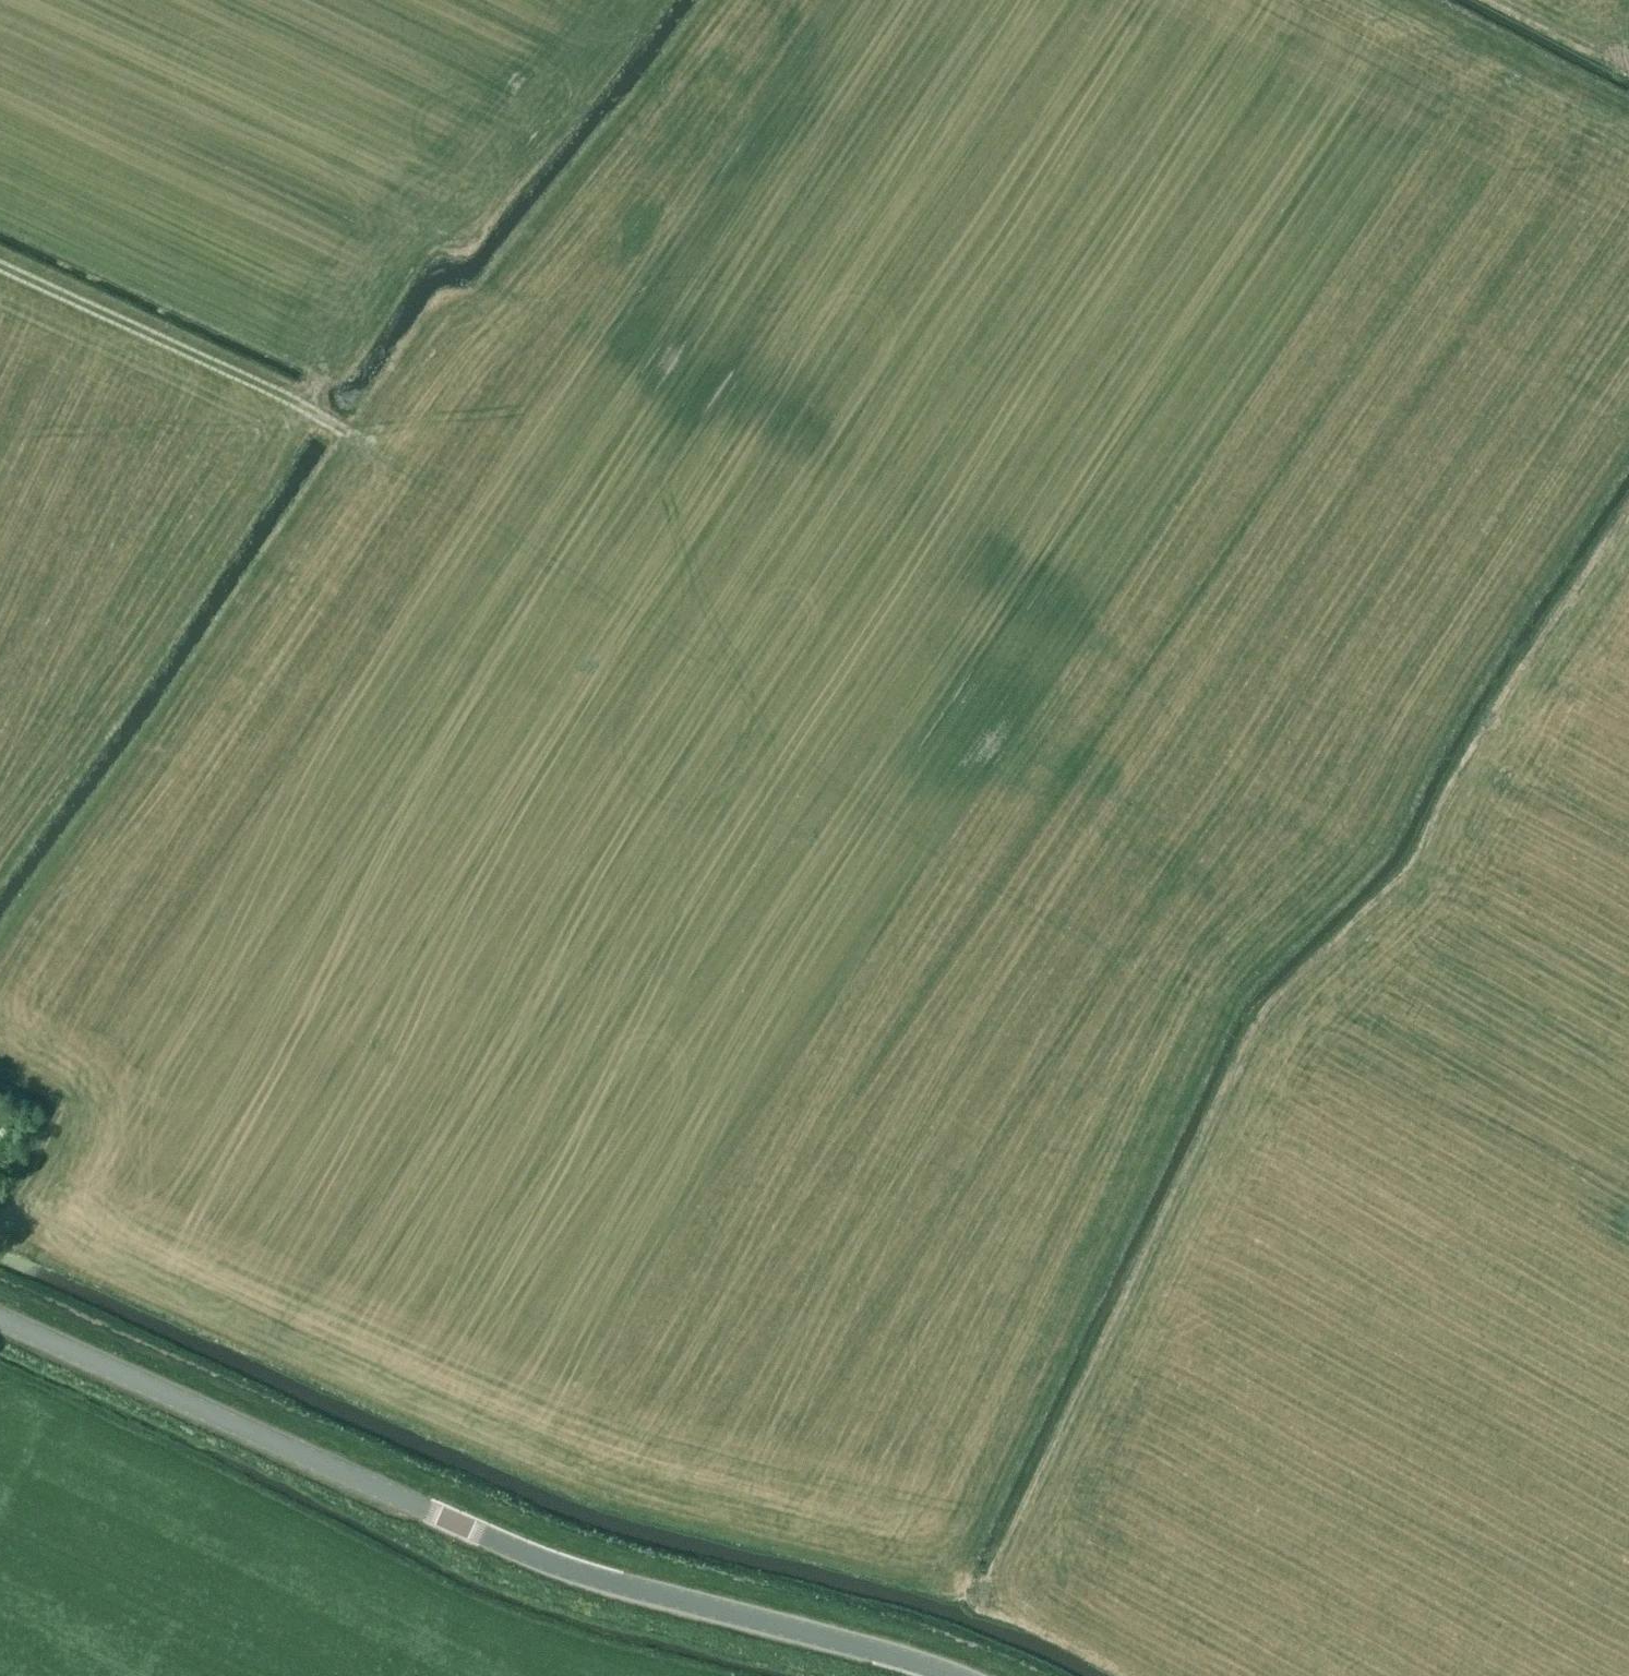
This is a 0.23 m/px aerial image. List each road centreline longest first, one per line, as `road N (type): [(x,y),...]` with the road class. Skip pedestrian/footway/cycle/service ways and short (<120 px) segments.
road 1 (tertiary): [(946,1675),(556,1566),(0,1319)]
road 2 (track): [(0,267),(294,404),(345,435)]

